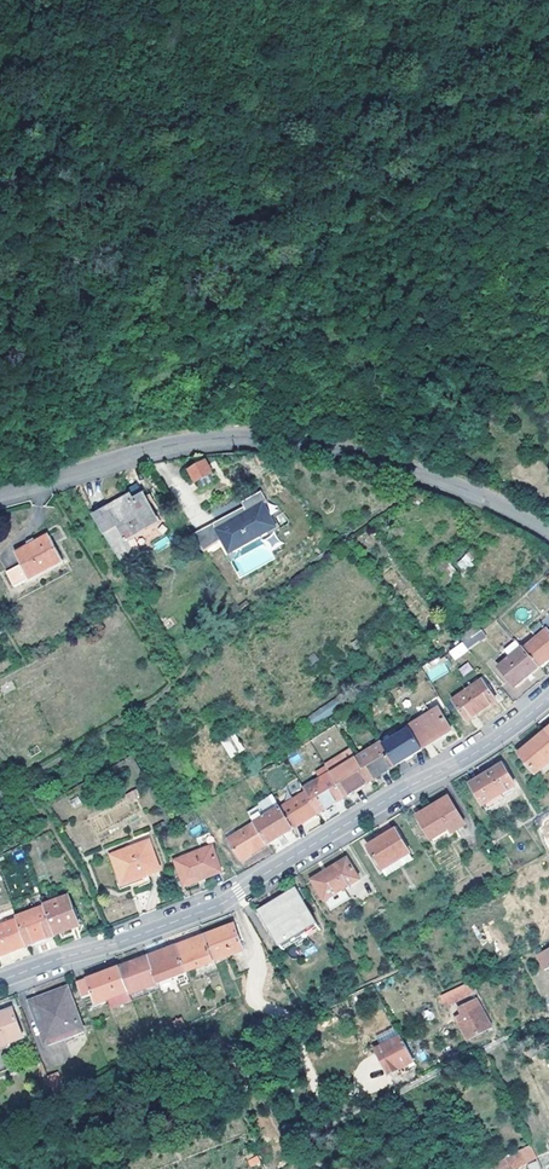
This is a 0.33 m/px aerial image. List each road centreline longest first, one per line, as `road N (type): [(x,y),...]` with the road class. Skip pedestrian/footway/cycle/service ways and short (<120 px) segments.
road 1 (residential): [(0,987),(241,895),(499,736),(548,695)]
road 2 (residential): [(0,500),(186,445),(271,441),(323,445),(442,480),(548,535)]

